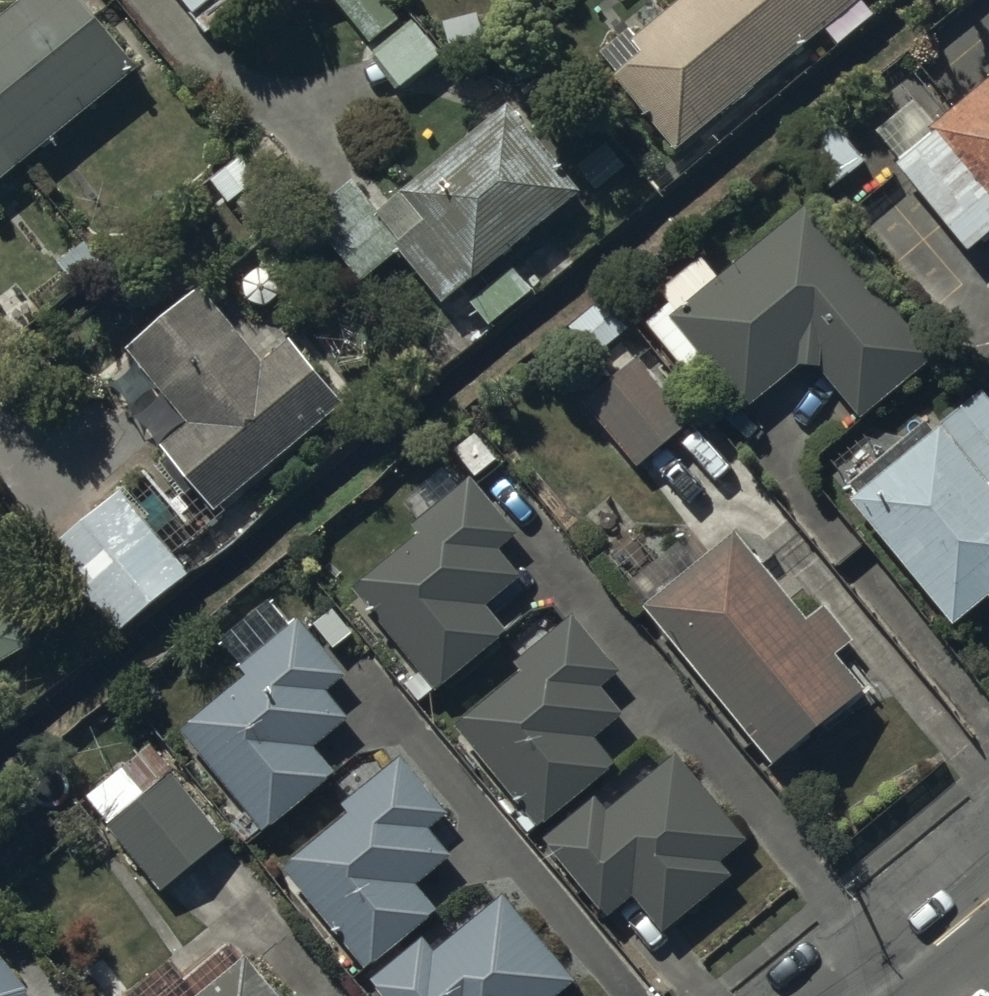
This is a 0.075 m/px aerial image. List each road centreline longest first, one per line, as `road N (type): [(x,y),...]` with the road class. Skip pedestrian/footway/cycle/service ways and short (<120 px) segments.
road 1 (tertiary): [(881,995),(988,908)]

